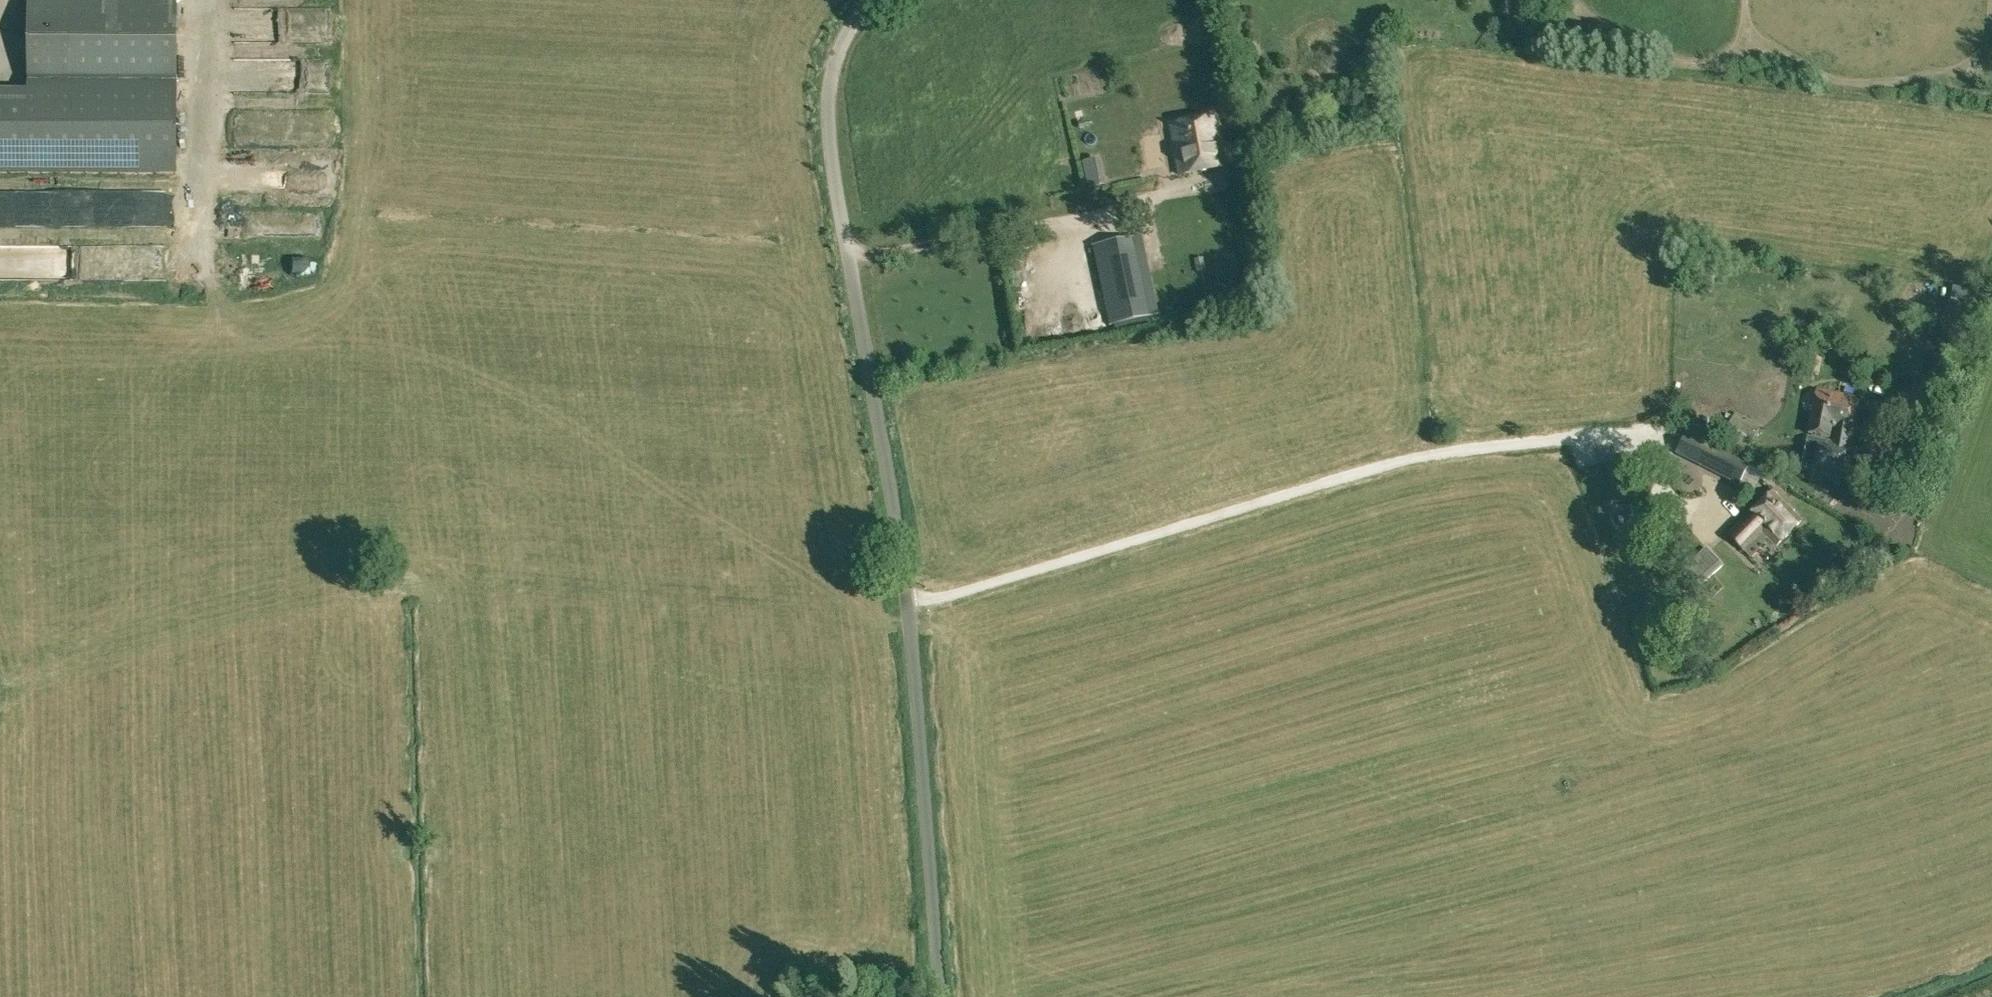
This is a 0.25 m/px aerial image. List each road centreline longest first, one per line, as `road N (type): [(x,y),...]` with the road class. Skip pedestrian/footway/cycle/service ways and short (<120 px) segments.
road 1 (unclassified): [(937,996),(907,605),(824,135),(836,53),(875,0)]
road 2 (track): [(907,605),(1430,451),(1619,435),(1654,441),(1670,461)]

